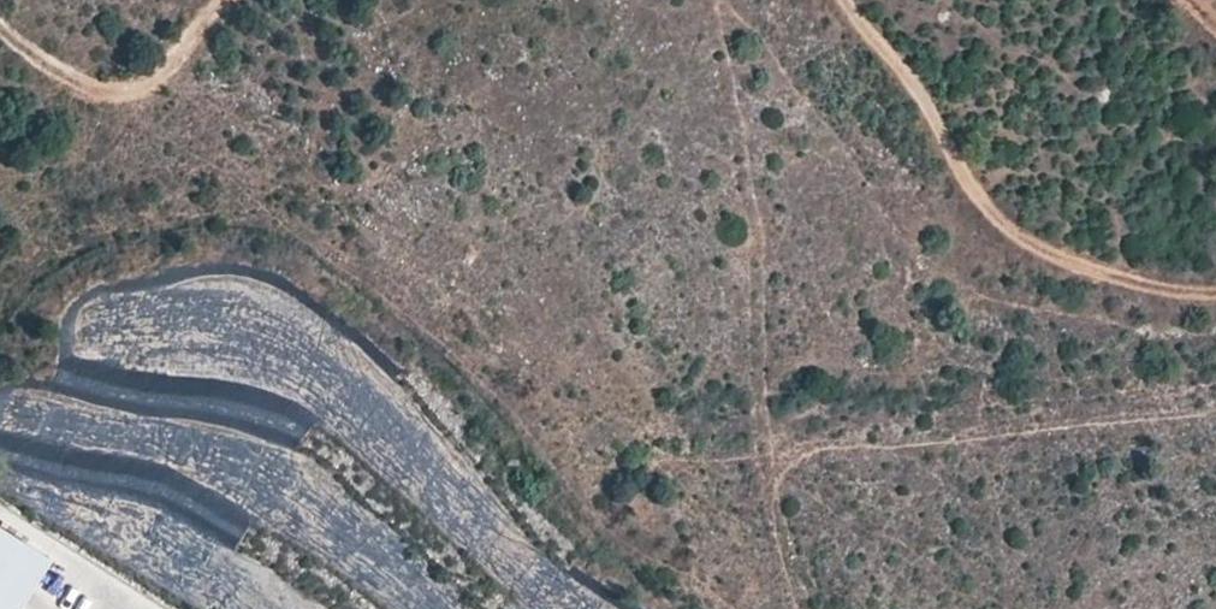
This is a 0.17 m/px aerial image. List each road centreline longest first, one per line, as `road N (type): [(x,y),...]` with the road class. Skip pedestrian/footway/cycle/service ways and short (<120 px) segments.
road 1 (track): [(846,0),(921,90),(956,164),(990,209),(1038,248),(1108,278),(1215,293)]
road 2 (track): [(0,30),(76,83),(110,95),(154,86),(233,0)]

